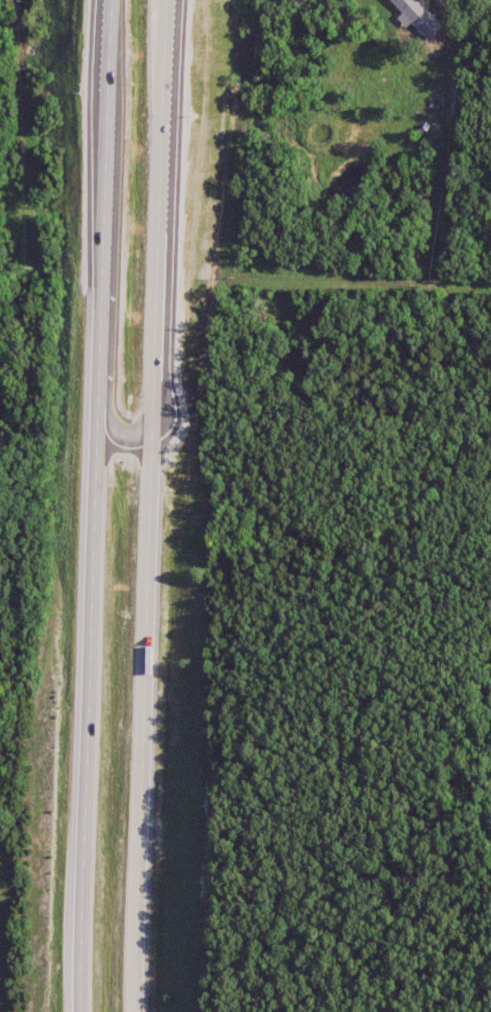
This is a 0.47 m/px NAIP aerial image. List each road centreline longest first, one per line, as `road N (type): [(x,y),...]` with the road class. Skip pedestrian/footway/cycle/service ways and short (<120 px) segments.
road 1 (trunk): [(116,0),(77,1011)]
road 2 (trunk): [(140,1011),(174,0)]

